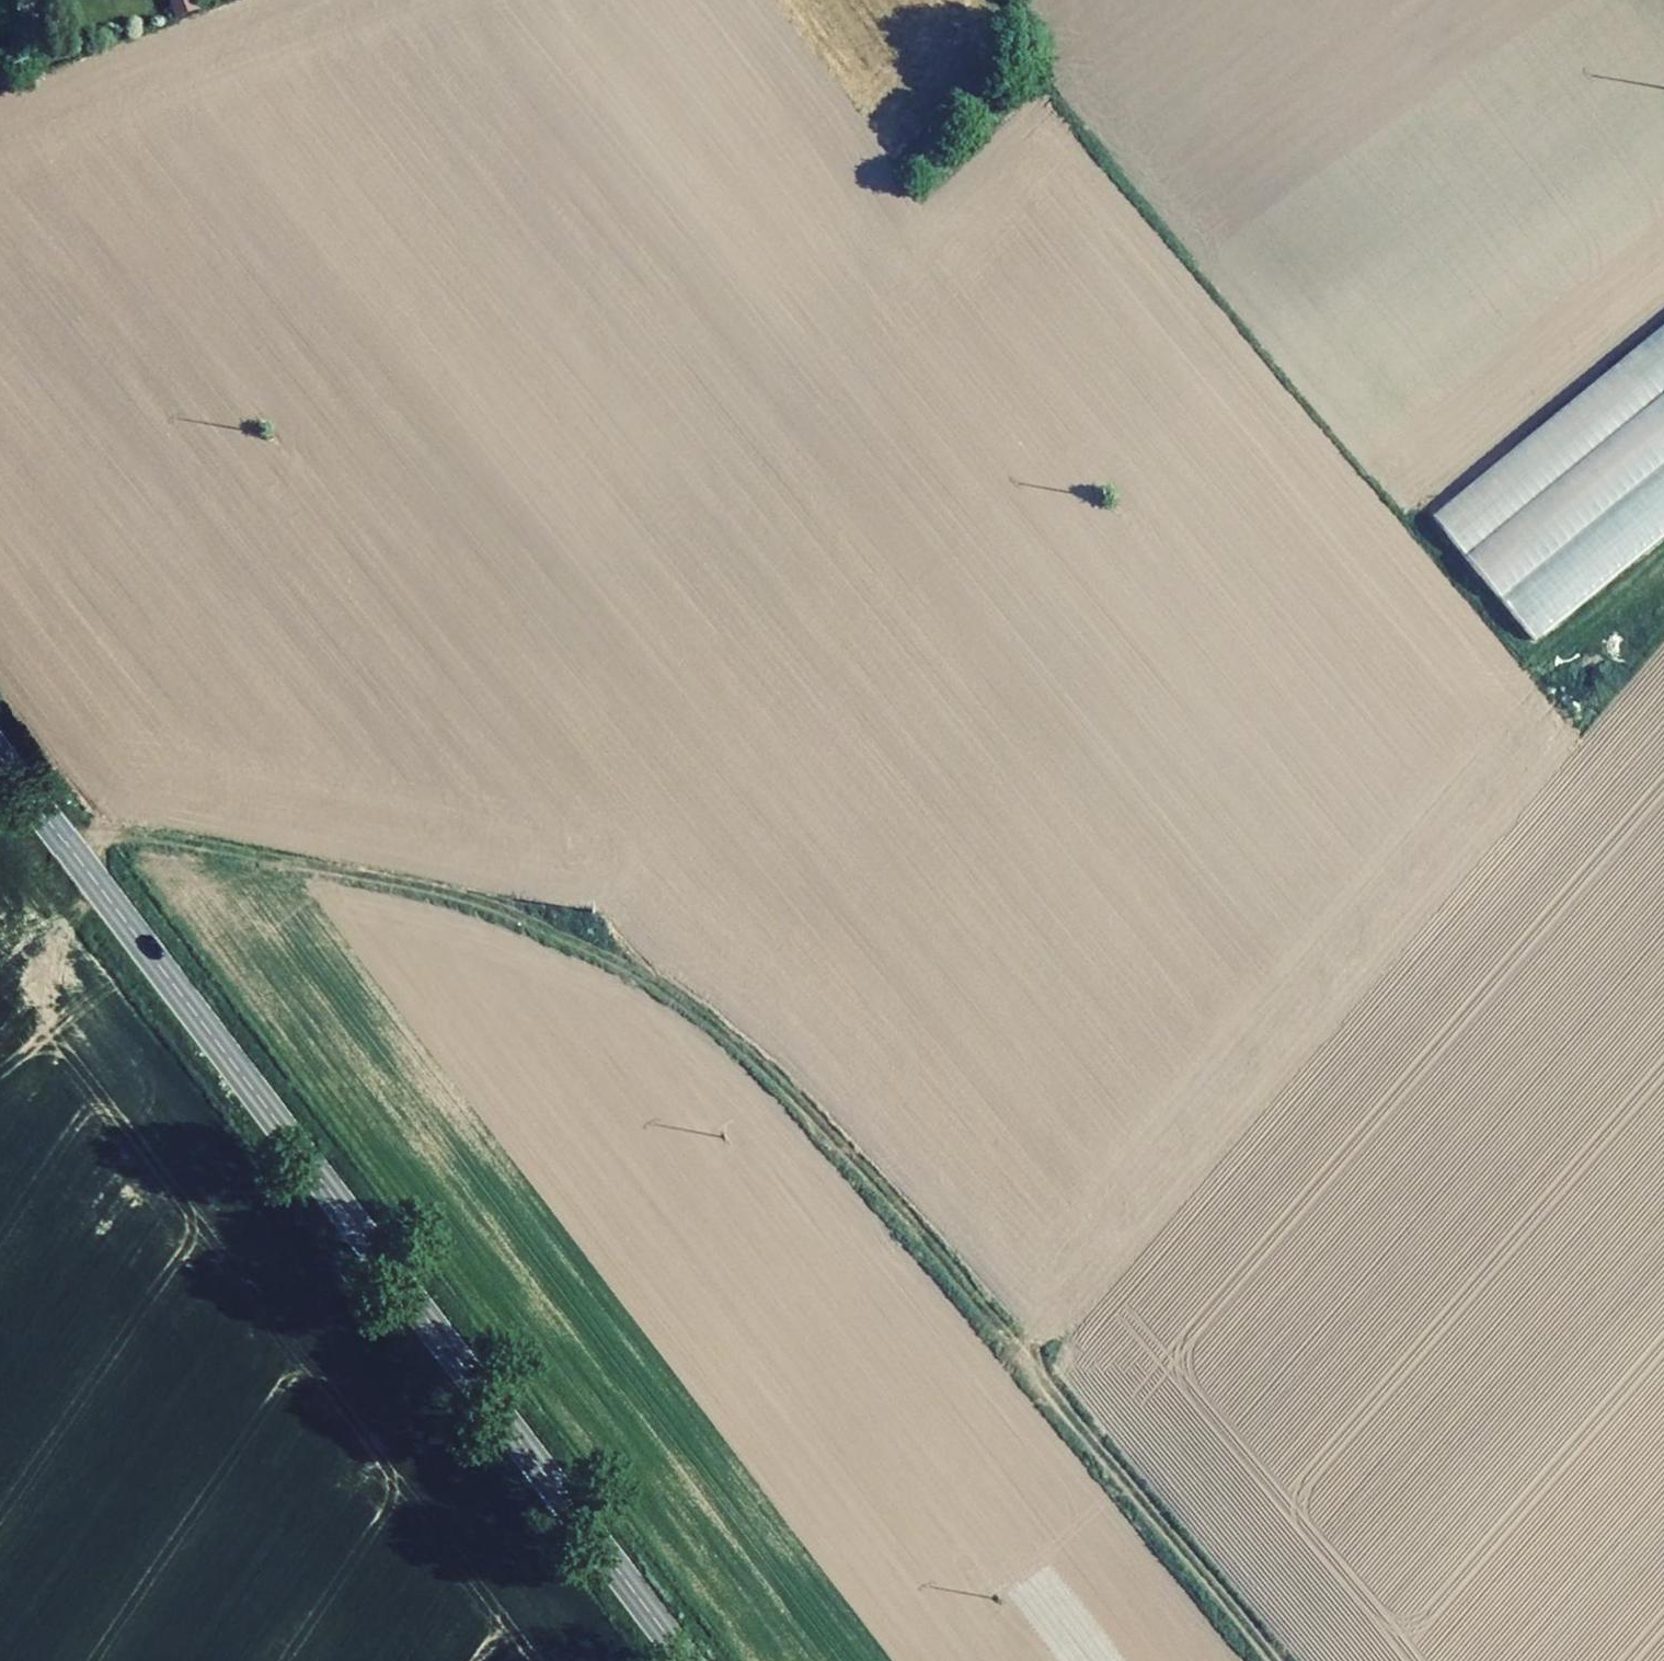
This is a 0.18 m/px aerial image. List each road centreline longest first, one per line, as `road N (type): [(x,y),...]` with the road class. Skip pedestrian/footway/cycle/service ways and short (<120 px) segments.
road 1 (track): [(1277,1660),(933,1249),(740,1045),(618,962),(486,902),(361,873),(107,831),(67,844)]
road 2 (secondary): [(0,756),(685,1660)]

